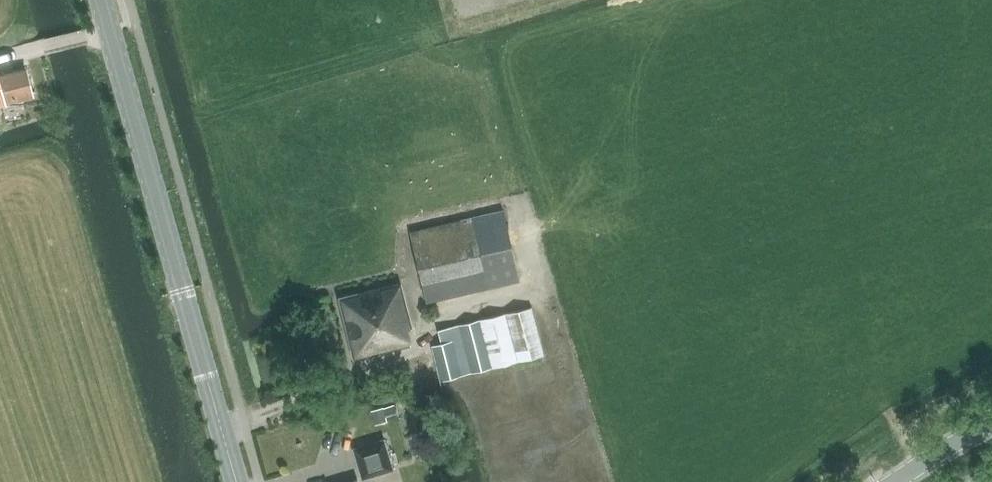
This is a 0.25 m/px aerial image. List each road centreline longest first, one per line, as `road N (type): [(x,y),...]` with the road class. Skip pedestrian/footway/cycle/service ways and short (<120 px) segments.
road 1 (tertiary): [(239,481),(103,0)]

